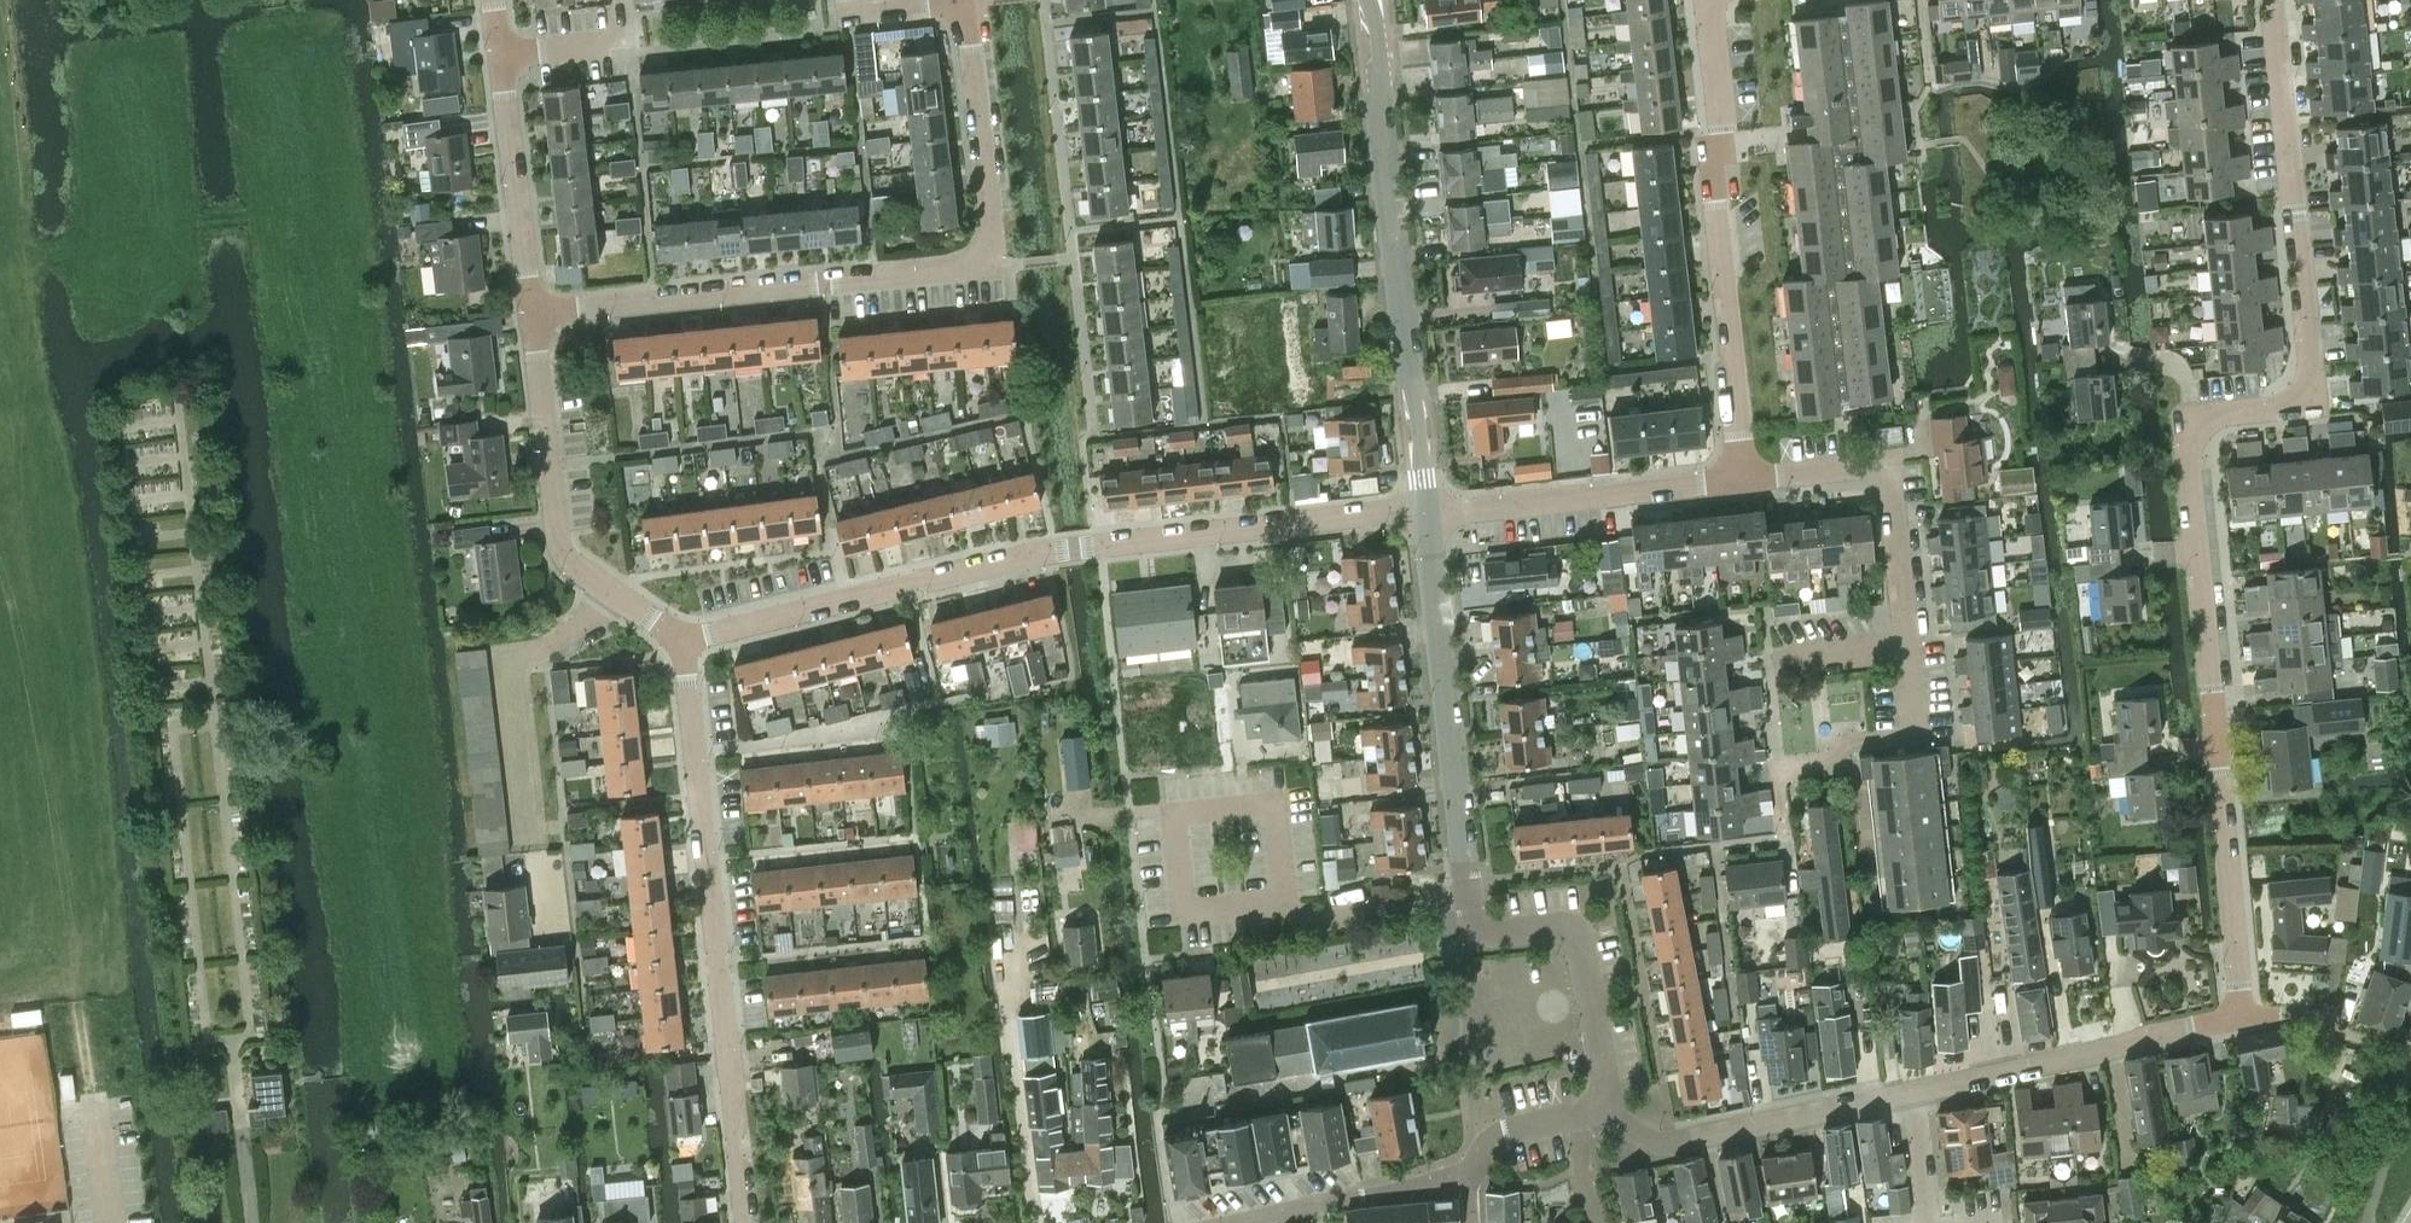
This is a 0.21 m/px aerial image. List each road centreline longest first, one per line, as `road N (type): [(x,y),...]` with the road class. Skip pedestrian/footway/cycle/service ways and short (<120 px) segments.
road 1 (residential): [(2241,1015),(2196,433),(2202,417),(2219,411),(2296,403),(2311,378),(2279,0)]
road 2 (residential): [(539,316),(994,265),(964,0)]
road 3 (residential): [(1598,1111),(1604,1076),(1577,925),(1473,939),(1427,512)]
road 4 (residential): [(751,1222),(683,639)]
road 5 (residential): [(1427,512),(1368,0)]
road 6 (residential): [(1743,484),(1698,0)]
road 7 (residential): [(683,639),(1061,553)]
road 8 (residential): [(683,639),(567,556),(539,316)]
road 9 (residential): [(1082,549),(1427,512)]
road 10 (residential): [(1911,1093),(2241,1015)]
road 11 (residential): [(1598,1111),(1660,1145),(1911,1093)]
road 12 (residential): [(1427,512),(1743,484)]
road 13 (residential): [(1786,840),(1778,765),(1835,760),(1857,740),(1920,732),(1910,647)]
road 14 (residential): [(539,316),(505,45)]
road 15 (residential): [(1239,1222),(1473,1169)]
road 16 (residential): [(1910,647),(1885,470)]
road 17 (residential): [(2241,1015),(2284,1017),(2404,1052)]
road 18 (residential): [(1473,1169),(1504,1132),(1598,1111)]
road 19 (unclassified): [(1768,663),(1910,647)]
road 20 (residential): [(1743,484),(1885,470)]
road 21 (residential): [(831,11),(963,0)]
road 22 (residential): [(1925,1222),(1930,1206),(1911,1093)]
road 23 (residential): [(505,45),(626,32)]

